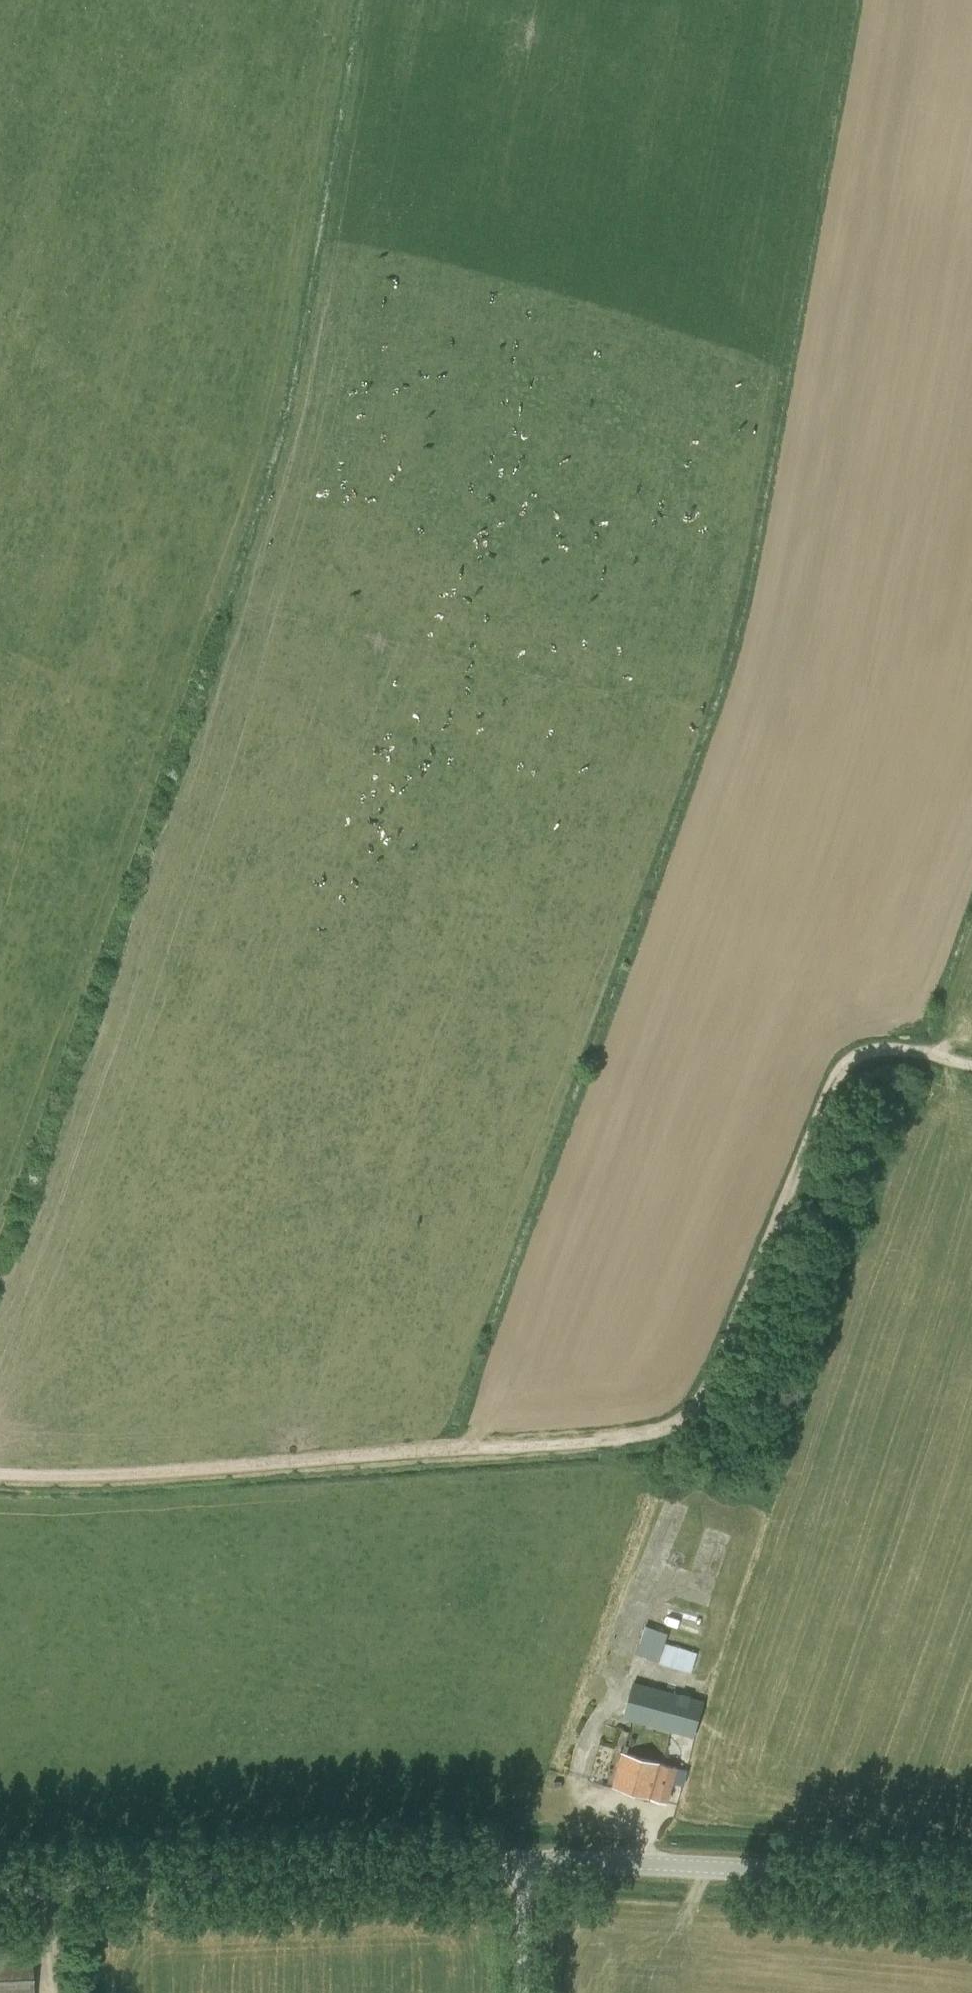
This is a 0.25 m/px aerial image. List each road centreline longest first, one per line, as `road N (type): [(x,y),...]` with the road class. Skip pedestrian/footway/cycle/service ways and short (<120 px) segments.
road 1 (track): [(971,1065),(888,1050),(840,1071),(707,1386),(669,1429),(621,1440),(135,1475),(0,1473)]
road 2 (unclassified): [(0,1880),(522,1859)]
road 3 (unclassified): [(522,1859),(789,1865),(971,1884)]
road 4 (unclassified): [(523,1992),(522,1859)]

